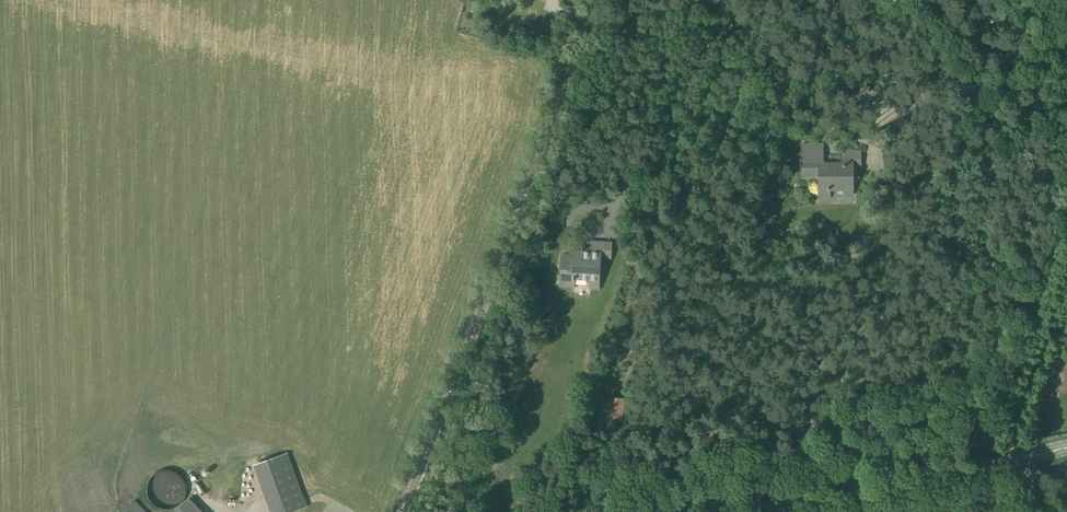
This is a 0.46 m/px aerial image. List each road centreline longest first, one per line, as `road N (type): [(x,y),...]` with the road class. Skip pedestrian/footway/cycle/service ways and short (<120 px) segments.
road 1 (tertiary): [(402,511),(599,0)]
road 2 (track): [(1066,224),(899,0)]
road 3 (primary): [(1066,447),(810,511)]

